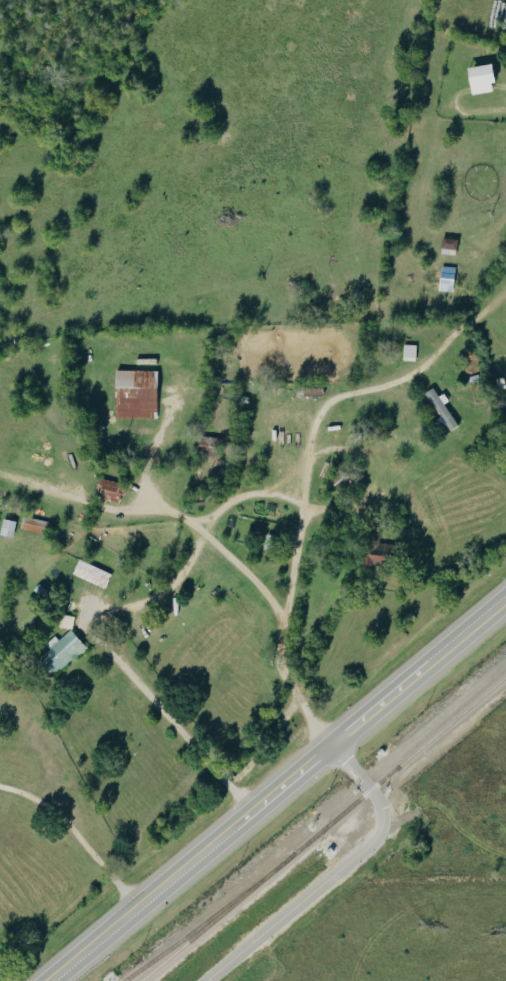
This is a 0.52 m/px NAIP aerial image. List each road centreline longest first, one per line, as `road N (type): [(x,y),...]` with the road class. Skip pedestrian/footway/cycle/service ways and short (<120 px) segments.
road 1 (residential): [(329,741),(382,804),(378,839),(209,980)]
road 2 (primary): [(329,741),(139,902)]
road 3 (primary): [(505,597),(329,741)]
road 4 (primary): [(139,902),(46,980)]

